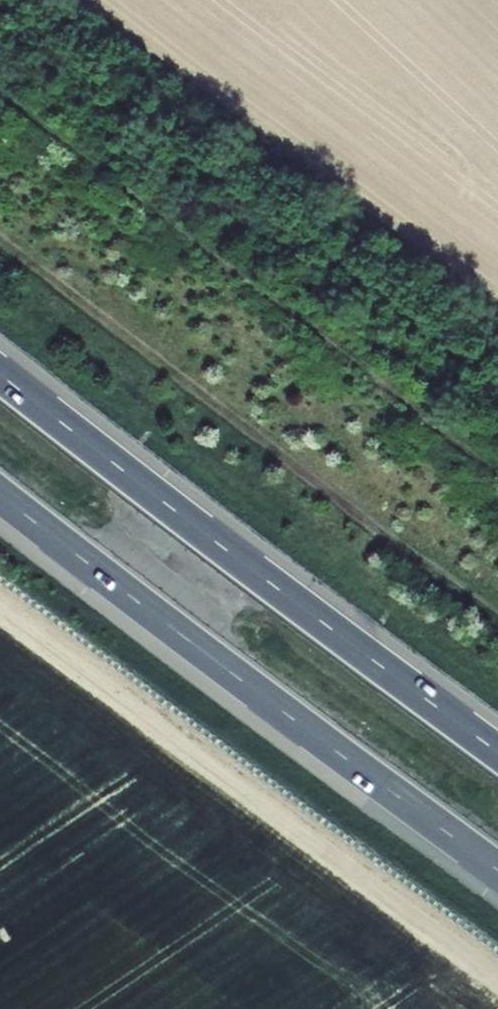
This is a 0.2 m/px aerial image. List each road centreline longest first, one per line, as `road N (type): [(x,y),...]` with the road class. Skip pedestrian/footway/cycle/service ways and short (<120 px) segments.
road 1 (track): [(497,388),(0,4)]
road 2 (track): [(0,240),(497,621)]
road 3 (motorway): [(497,754),(0,375)]
road 4 (track): [(0,97),(497,474)]
road 5 (motorway): [(0,495),(497,870)]

